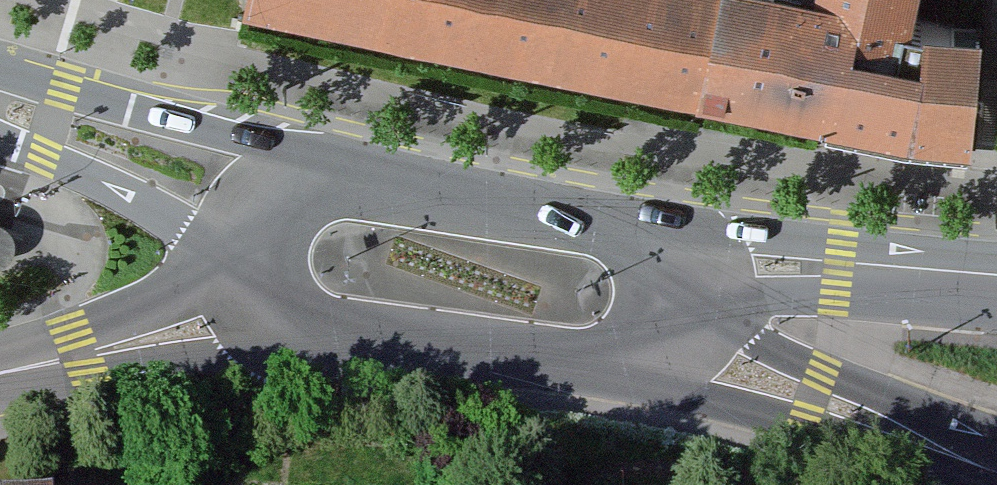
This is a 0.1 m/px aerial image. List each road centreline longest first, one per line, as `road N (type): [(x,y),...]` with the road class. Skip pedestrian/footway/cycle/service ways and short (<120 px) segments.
road 1 (primary): [(675,252),(651,234),(594,217),(343,172),(301,176)]
road 2 (primary): [(291,337),(556,362),(645,357)]
road 3 (primary): [(301,176),(247,153),(0,91)]
road 4 (tertiary): [(0,387),(238,359),(291,337)]
road 5 (primary): [(0,130),(174,218),(239,232)]
road 6 (tertiary): [(236,279),(0,358)]
road 7 (secondary): [(996,462),(813,400)]
road 8 (secondary): [(645,357),(700,378),(813,400)]
road 9 (primary): [(842,269),(772,246),(675,252)]
road 10 (primary): [(685,293),(842,269)]
road 11 (secondary): [(813,400),(672,333)]
road 12 (primary): [(996,284),(842,269)]

